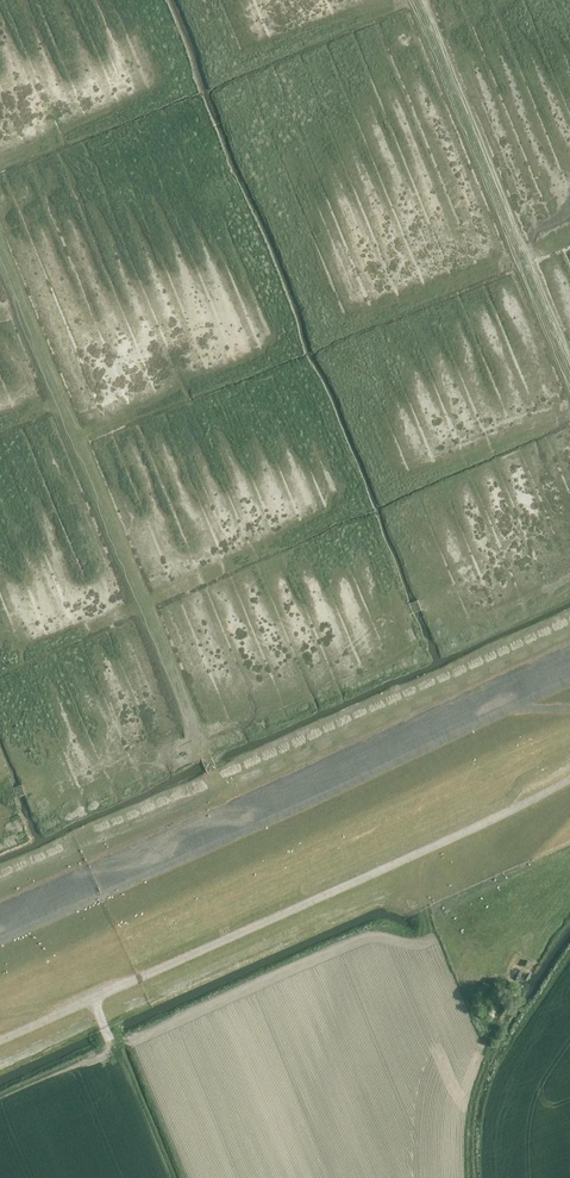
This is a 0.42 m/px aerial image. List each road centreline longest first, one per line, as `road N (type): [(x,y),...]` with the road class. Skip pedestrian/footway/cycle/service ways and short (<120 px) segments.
road 1 (track): [(0,940),(569,682)]

